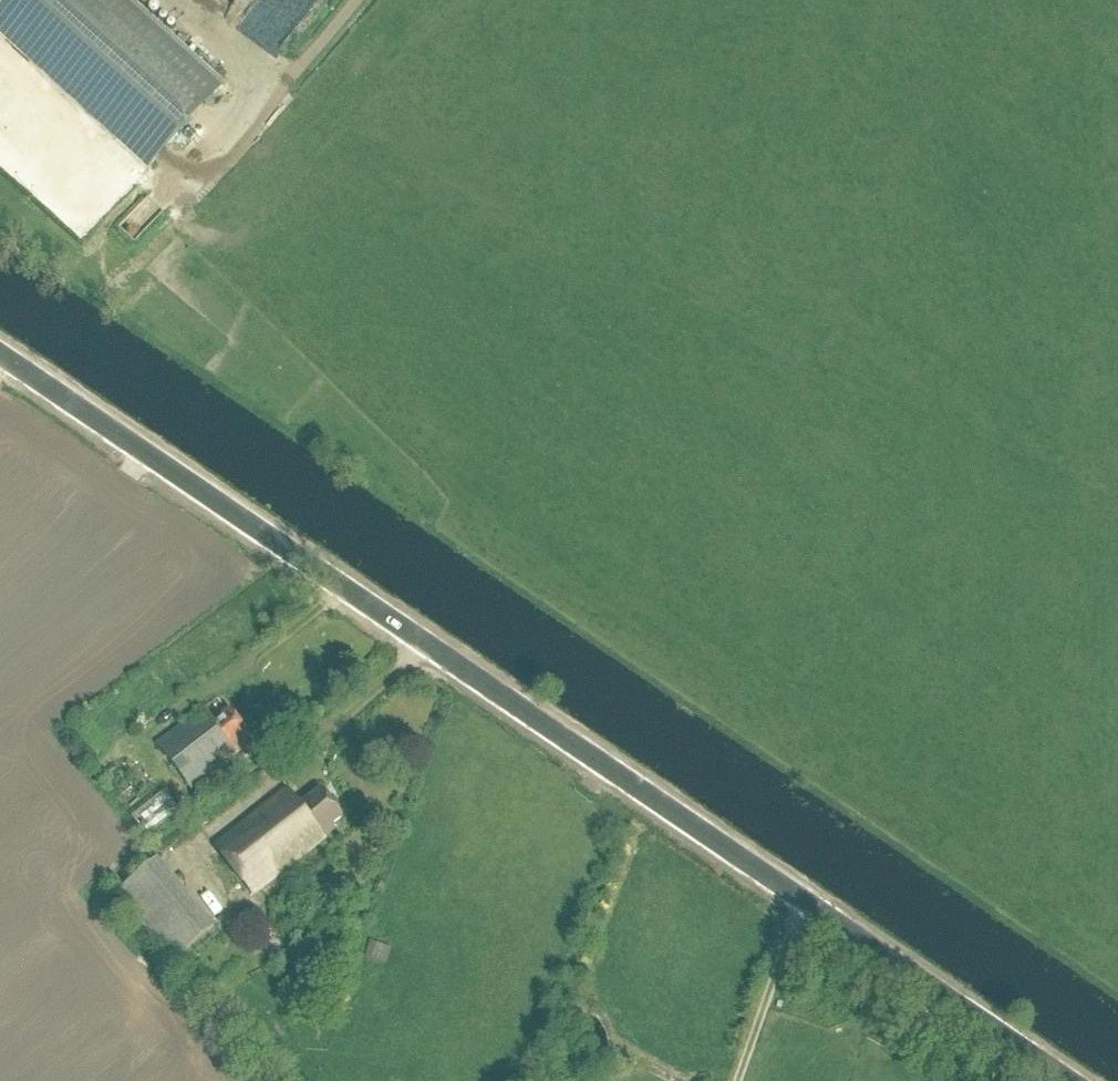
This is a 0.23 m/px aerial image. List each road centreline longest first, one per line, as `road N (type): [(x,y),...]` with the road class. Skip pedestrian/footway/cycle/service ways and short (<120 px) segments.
road 1 (tertiary): [(1071,1080),(0,355)]

